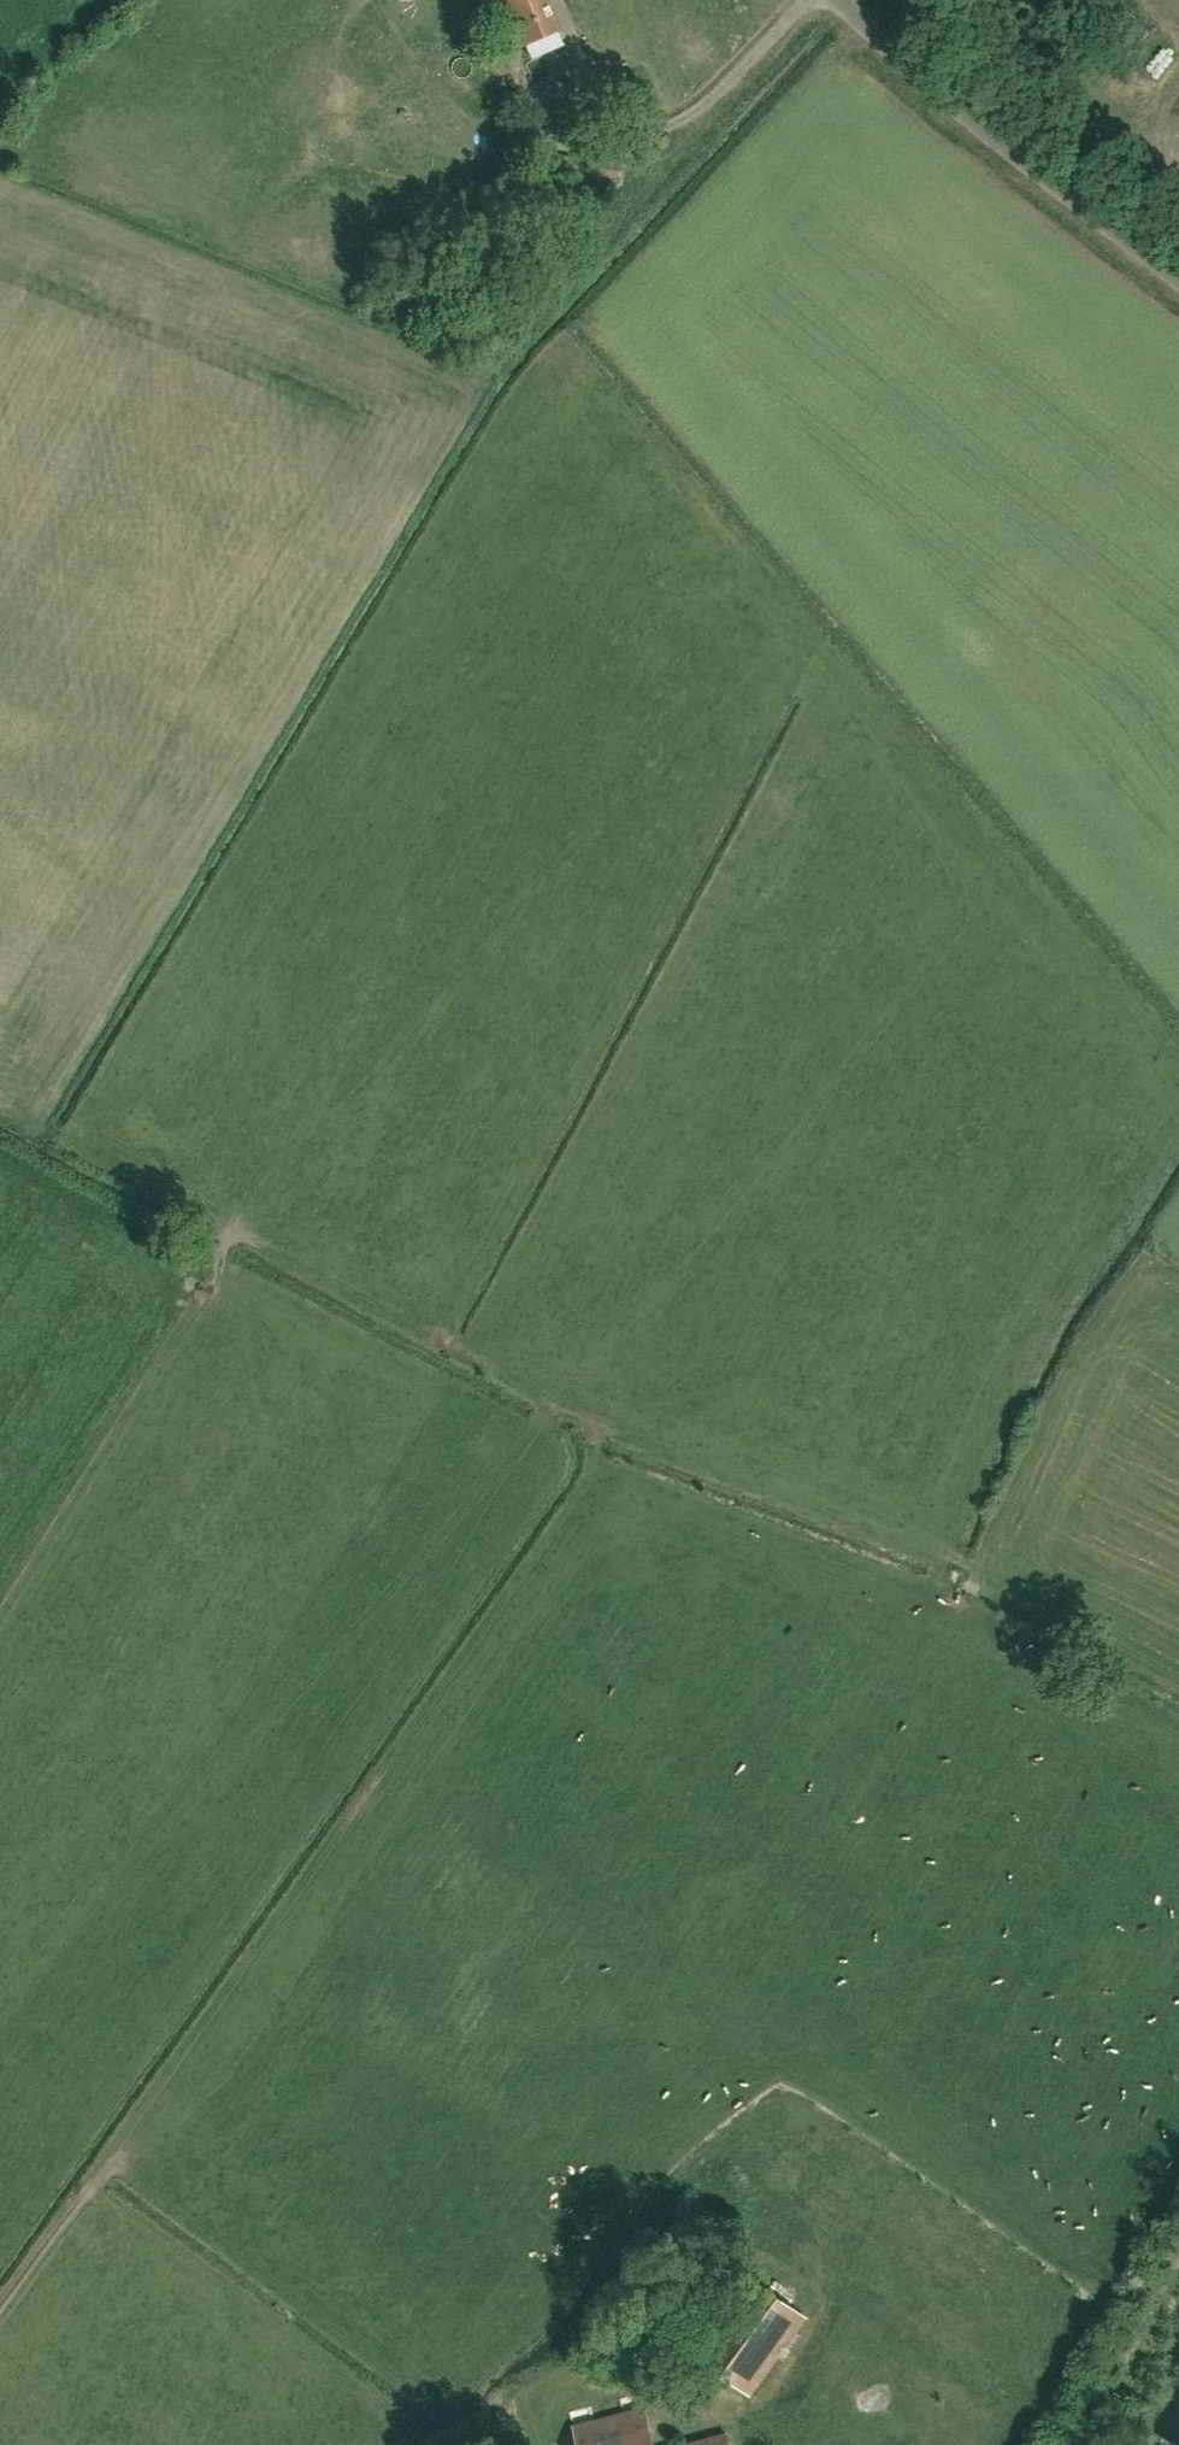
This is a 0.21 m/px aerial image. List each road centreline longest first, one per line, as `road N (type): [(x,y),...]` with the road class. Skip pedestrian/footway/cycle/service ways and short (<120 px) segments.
road 1 (unclassified): [(1178,282),(835,0)]

